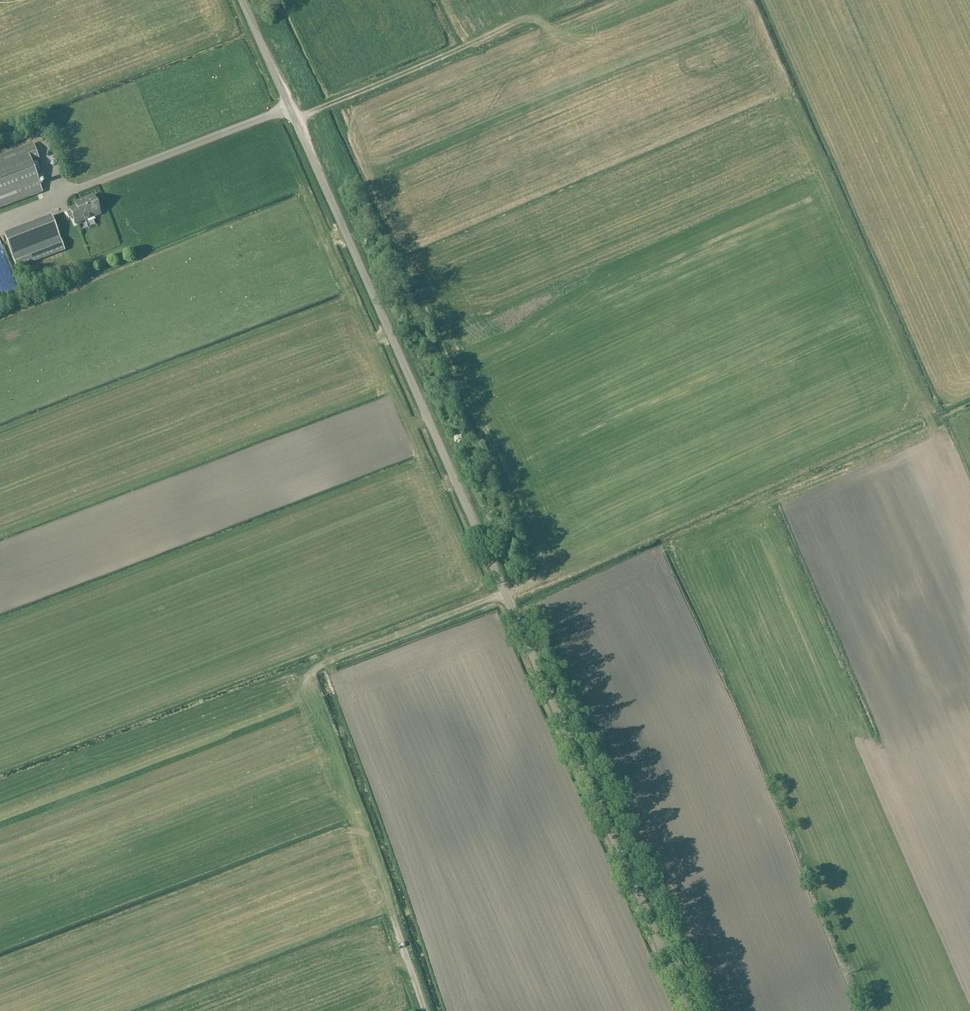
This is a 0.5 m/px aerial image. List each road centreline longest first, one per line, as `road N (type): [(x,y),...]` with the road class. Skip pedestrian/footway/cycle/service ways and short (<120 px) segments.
road 1 (unclassified): [(693,1010),(240,0)]
road 2 (track): [(314,671),(506,592)]

